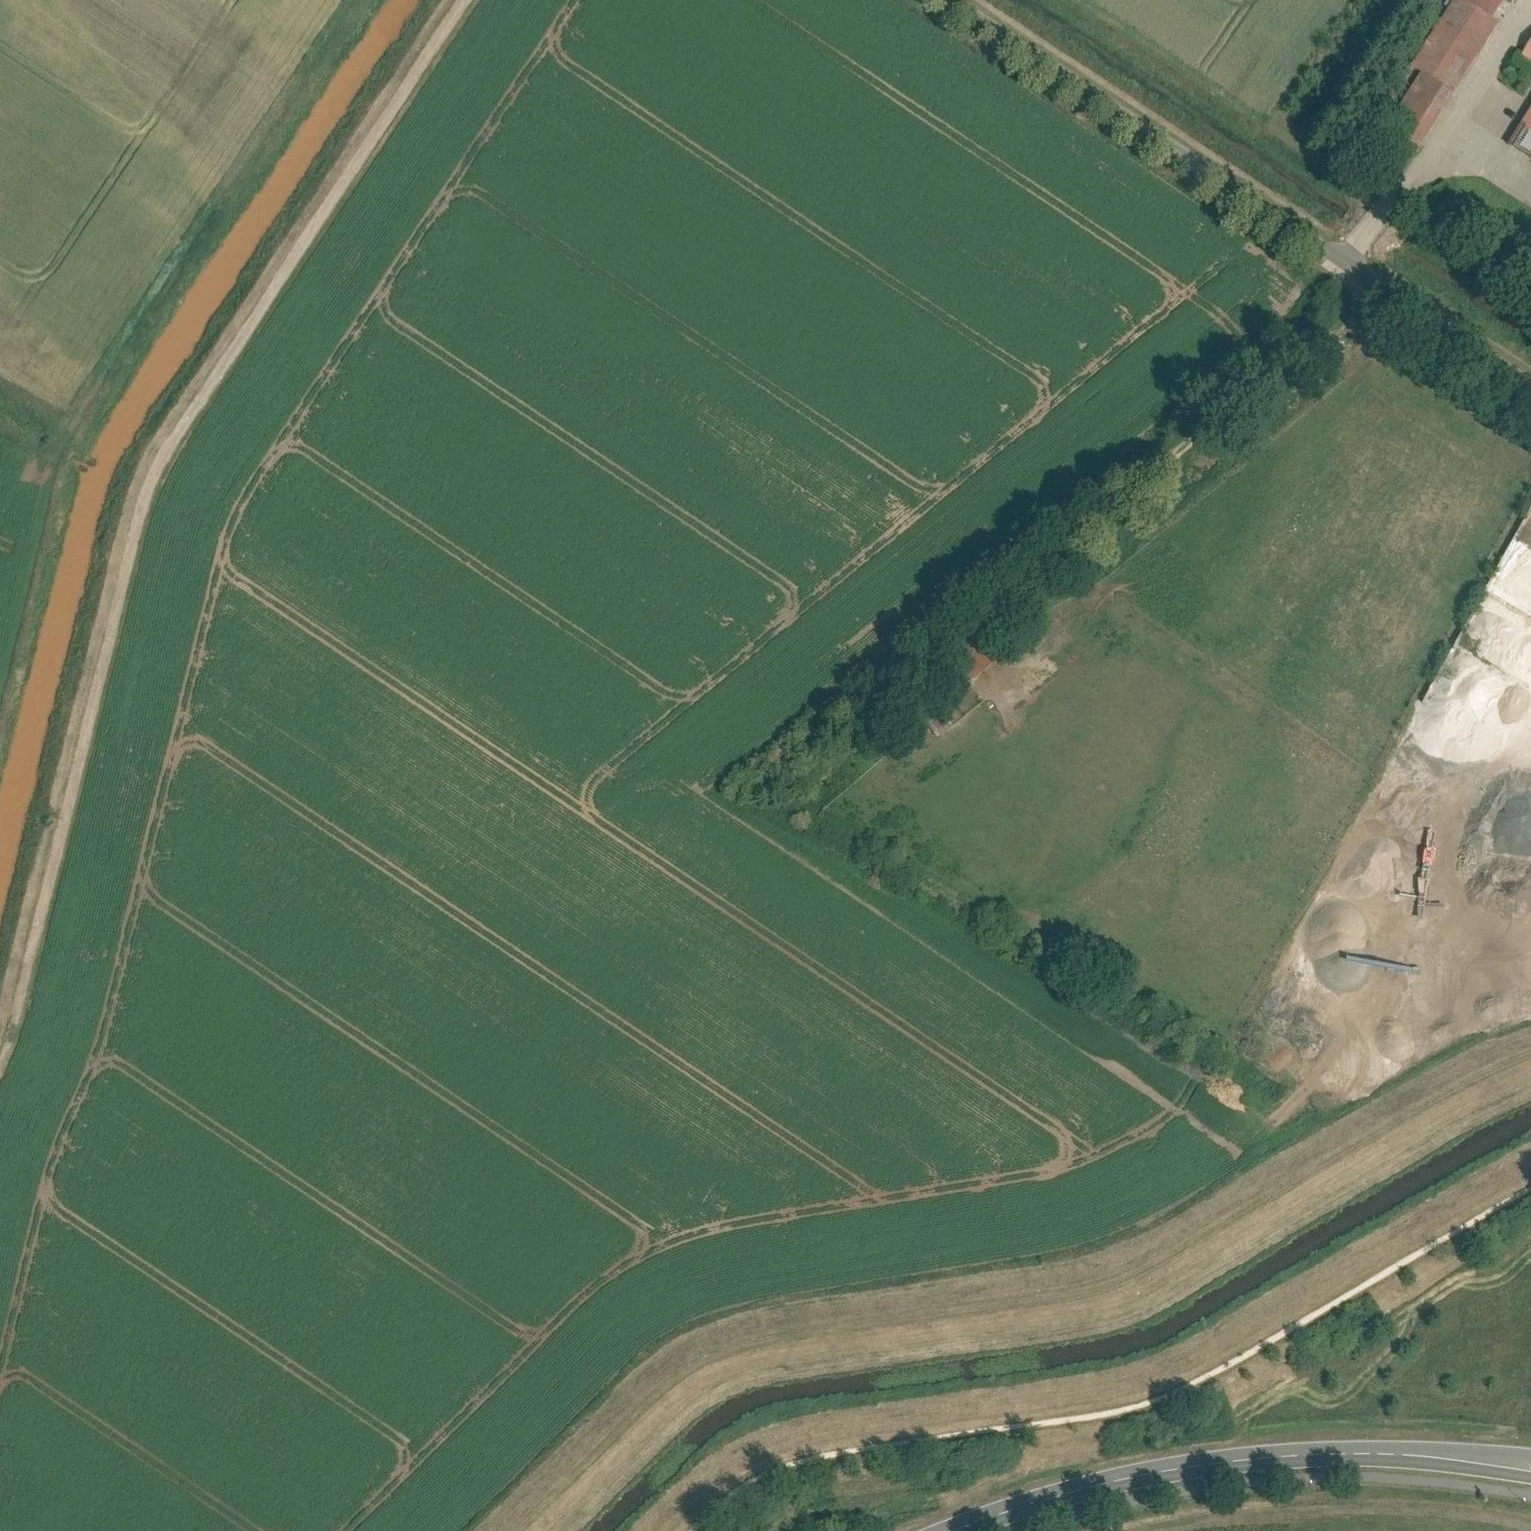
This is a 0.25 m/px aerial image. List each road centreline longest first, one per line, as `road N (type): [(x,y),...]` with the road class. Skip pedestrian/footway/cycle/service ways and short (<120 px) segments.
road 1 (unclassified): [(944,0),(1530,386)]
road 2 (unclassified): [(953,1530),(1231,1454),(1384,1449),(1530,1466)]

